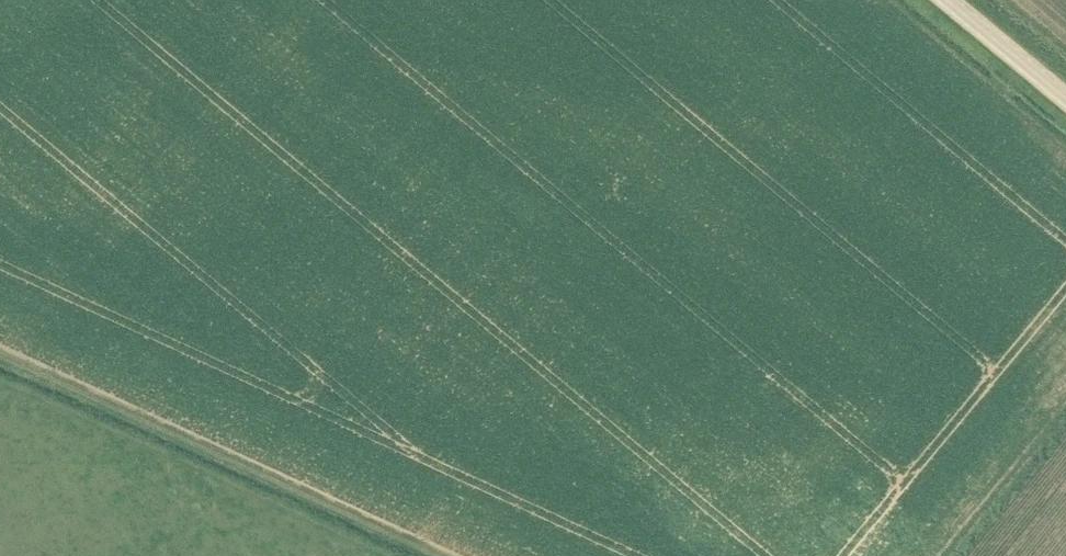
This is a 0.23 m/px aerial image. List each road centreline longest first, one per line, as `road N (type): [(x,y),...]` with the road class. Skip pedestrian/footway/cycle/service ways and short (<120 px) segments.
road 1 (tertiary): [(1065,100),(946,0)]

